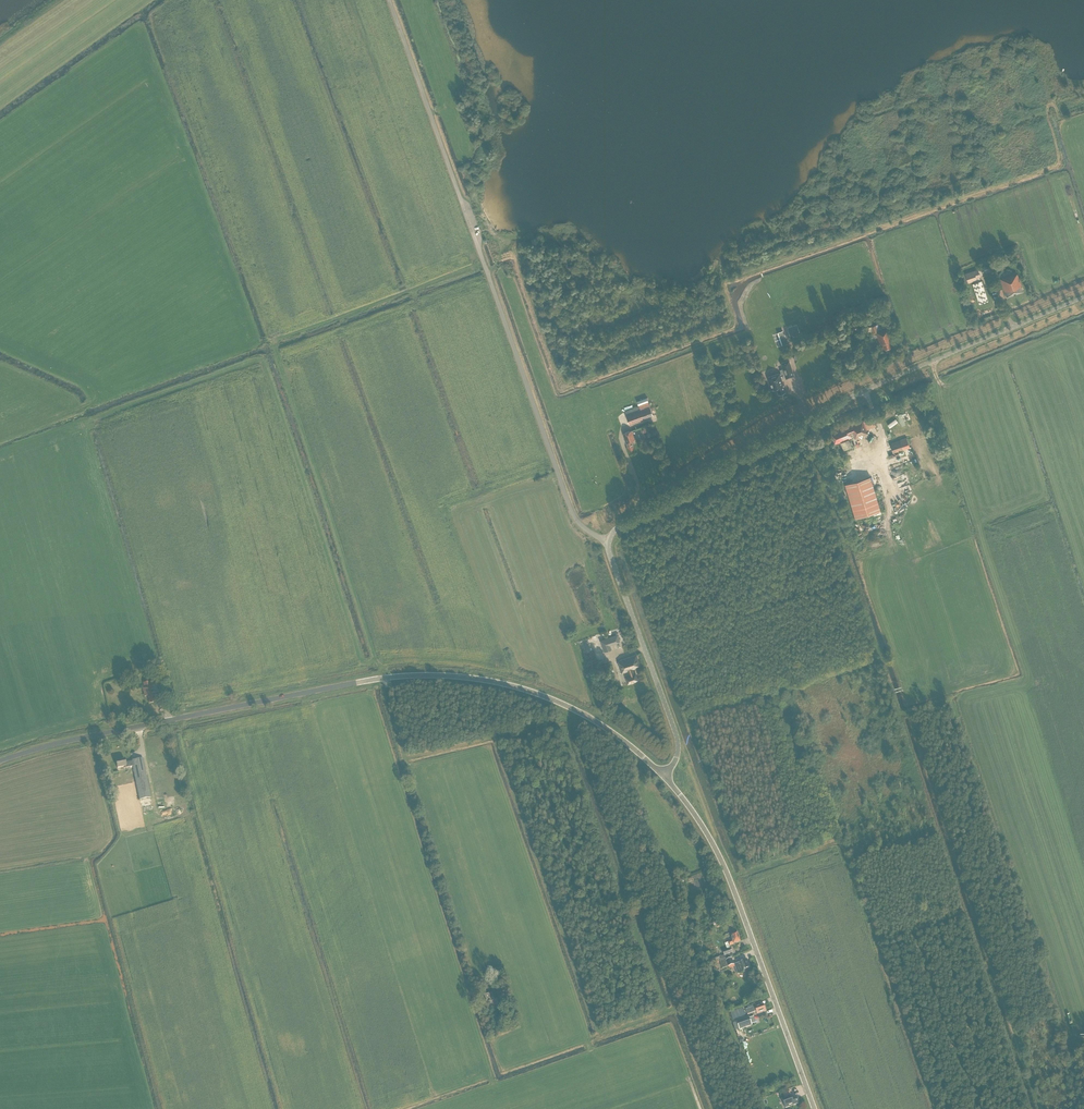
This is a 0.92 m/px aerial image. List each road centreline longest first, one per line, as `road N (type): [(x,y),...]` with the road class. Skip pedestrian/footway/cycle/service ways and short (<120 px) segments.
road 1 (unclassified): [(663,776),(678,742),(610,556),(616,528),(867,389),(1083,297)]
road 2 (unclassified): [(0,761),(80,738),(413,676),(486,680),(562,705),(663,776)]
road 3 (track): [(609,540),(581,525),(571,509),(388,0)]
road 4 (unclassified): [(663,776),(729,880),(814,1108)]
road 5 (track): [(384,678),(480,1003)]

